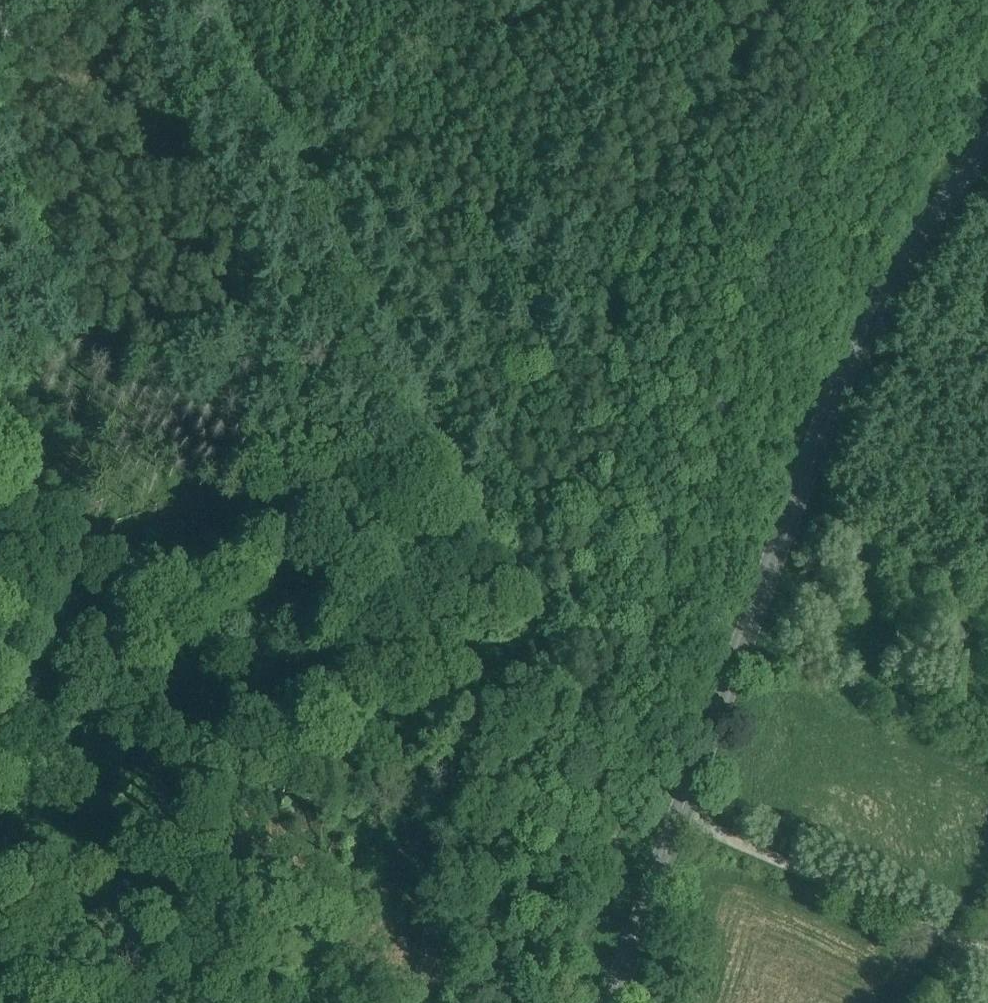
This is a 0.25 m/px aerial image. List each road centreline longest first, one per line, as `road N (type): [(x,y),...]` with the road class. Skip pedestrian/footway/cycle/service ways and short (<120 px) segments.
road 1 (secondary): [(687,813),(832,406),(876,314),(987,154)]
road 2 (unclassified): [(687,813),(987,954)]
road 3 (secondary): [(616,1002),(687,813)]

